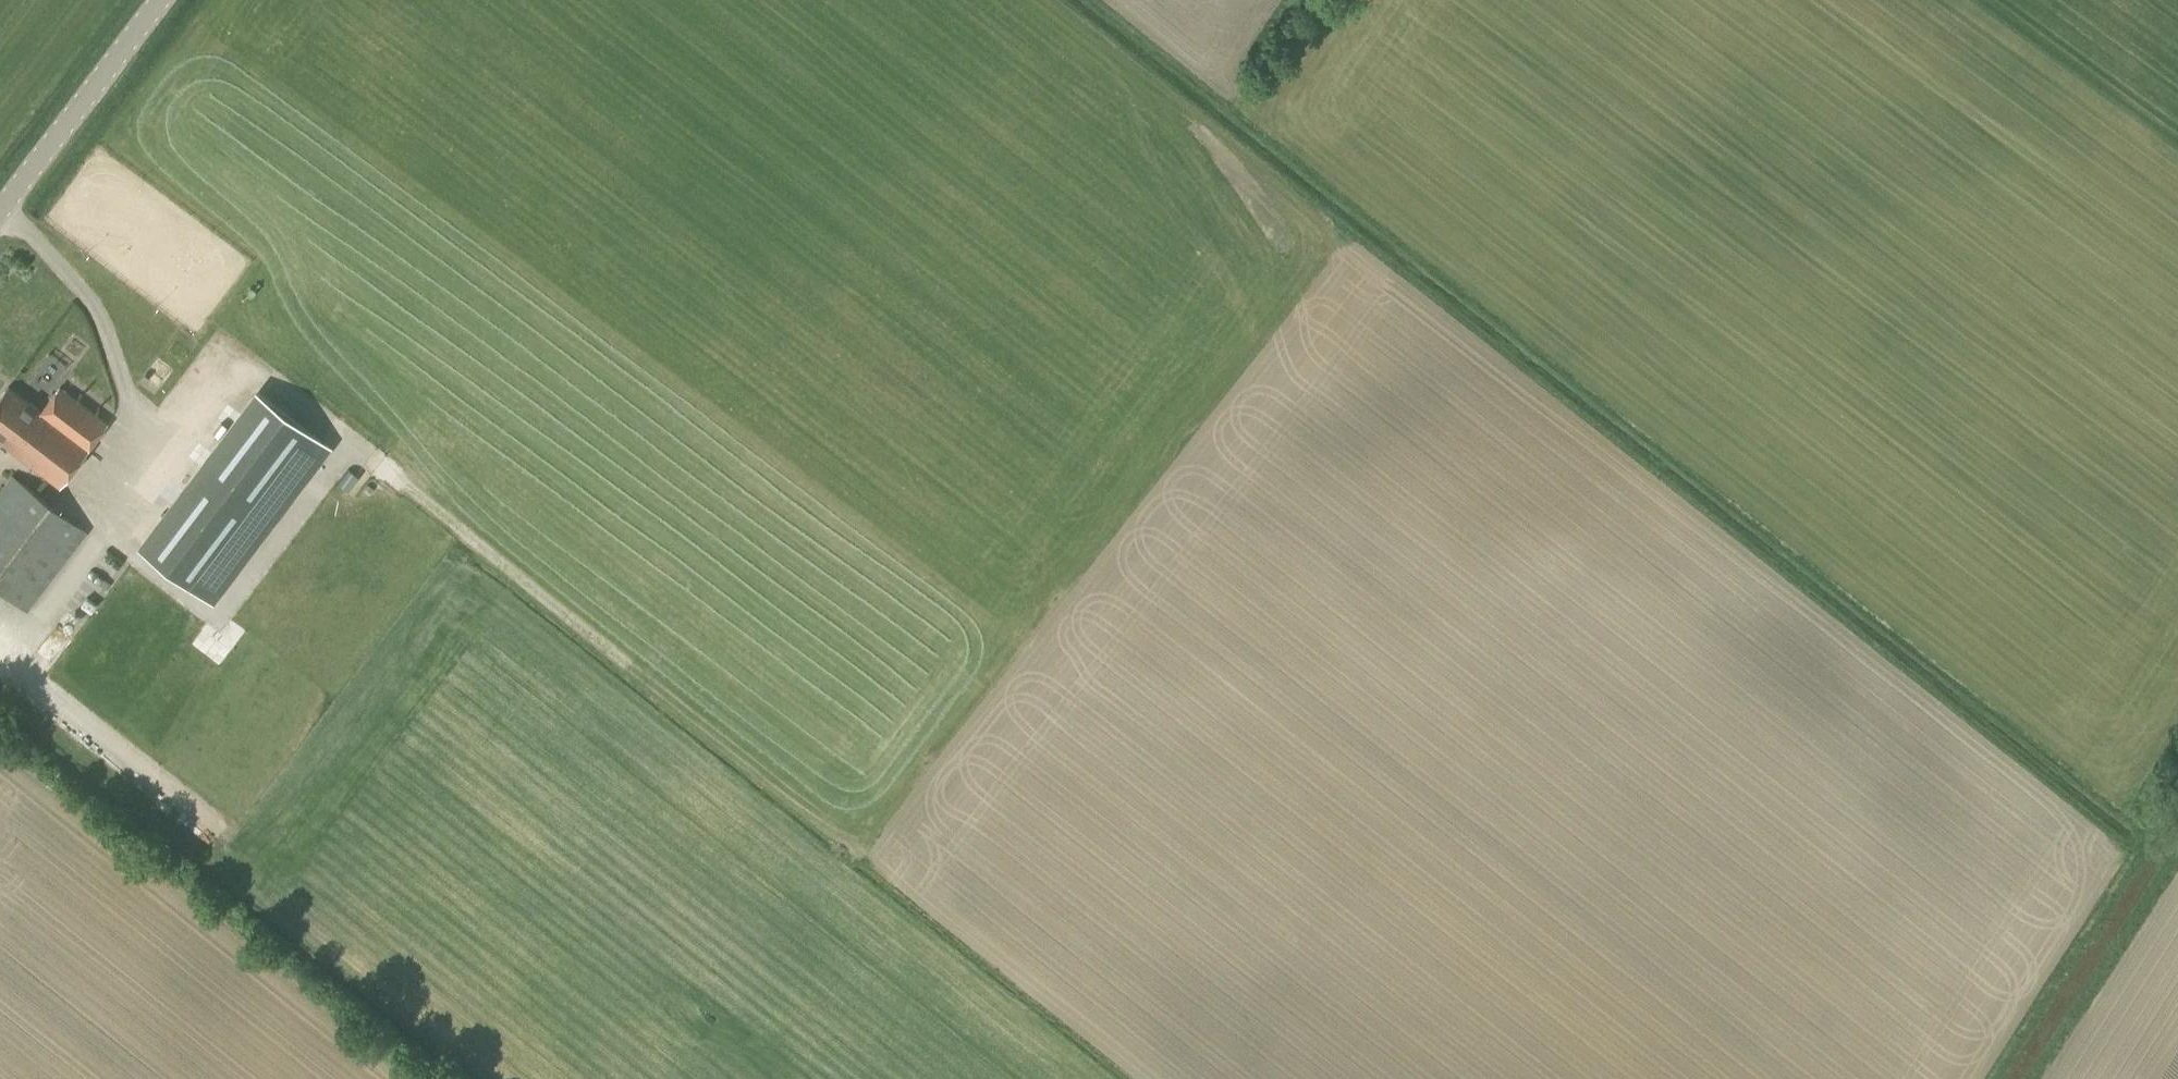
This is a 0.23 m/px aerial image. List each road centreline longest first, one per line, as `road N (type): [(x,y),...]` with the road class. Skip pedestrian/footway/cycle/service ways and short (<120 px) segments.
road 1 (unclassified): [(0,222),(166,0)]

